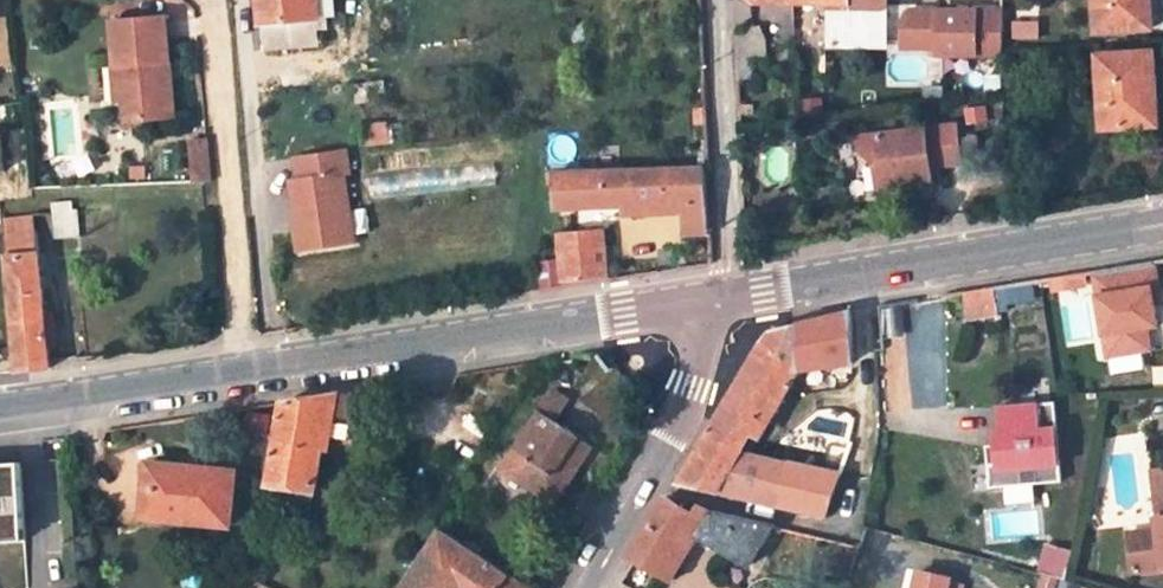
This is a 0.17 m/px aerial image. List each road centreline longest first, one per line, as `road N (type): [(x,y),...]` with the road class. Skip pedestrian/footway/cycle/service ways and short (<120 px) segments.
road 1 (tertiary): [(729,296),(0,411)]
road 2 (tertiary): [(1162,231),(729,296)]
road 3 (residential): [(729,296),(578,587)]
road 4 (residential): [(729,296),(714,0)]

